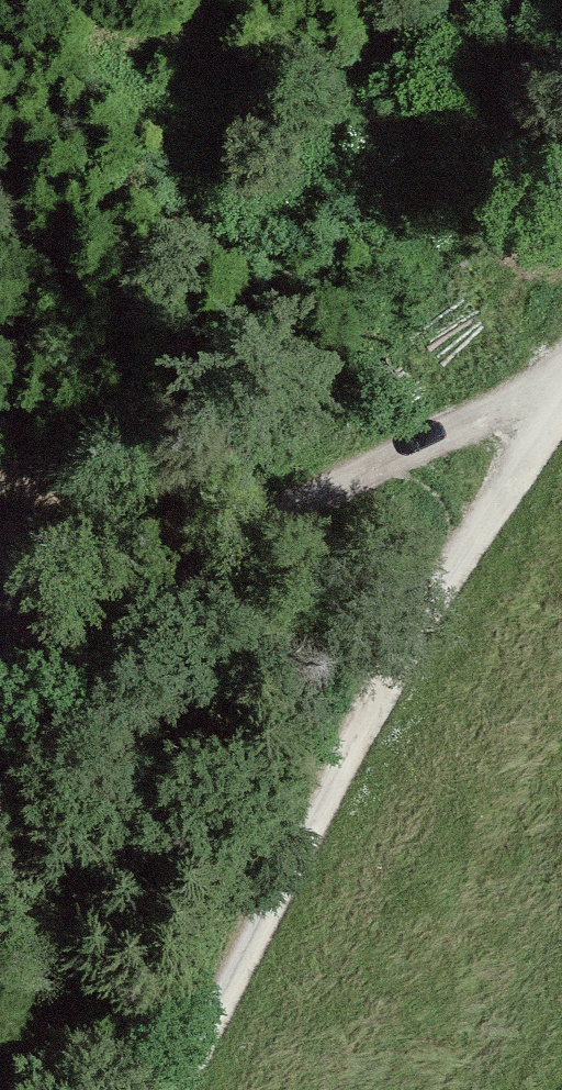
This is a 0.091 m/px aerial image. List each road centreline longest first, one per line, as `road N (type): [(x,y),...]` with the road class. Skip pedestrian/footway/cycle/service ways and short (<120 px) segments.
road 1 (track): [(561,417),(520,474),(191,1089)]
road 2 (track): [(0,667),(56,610),(520,474)]

